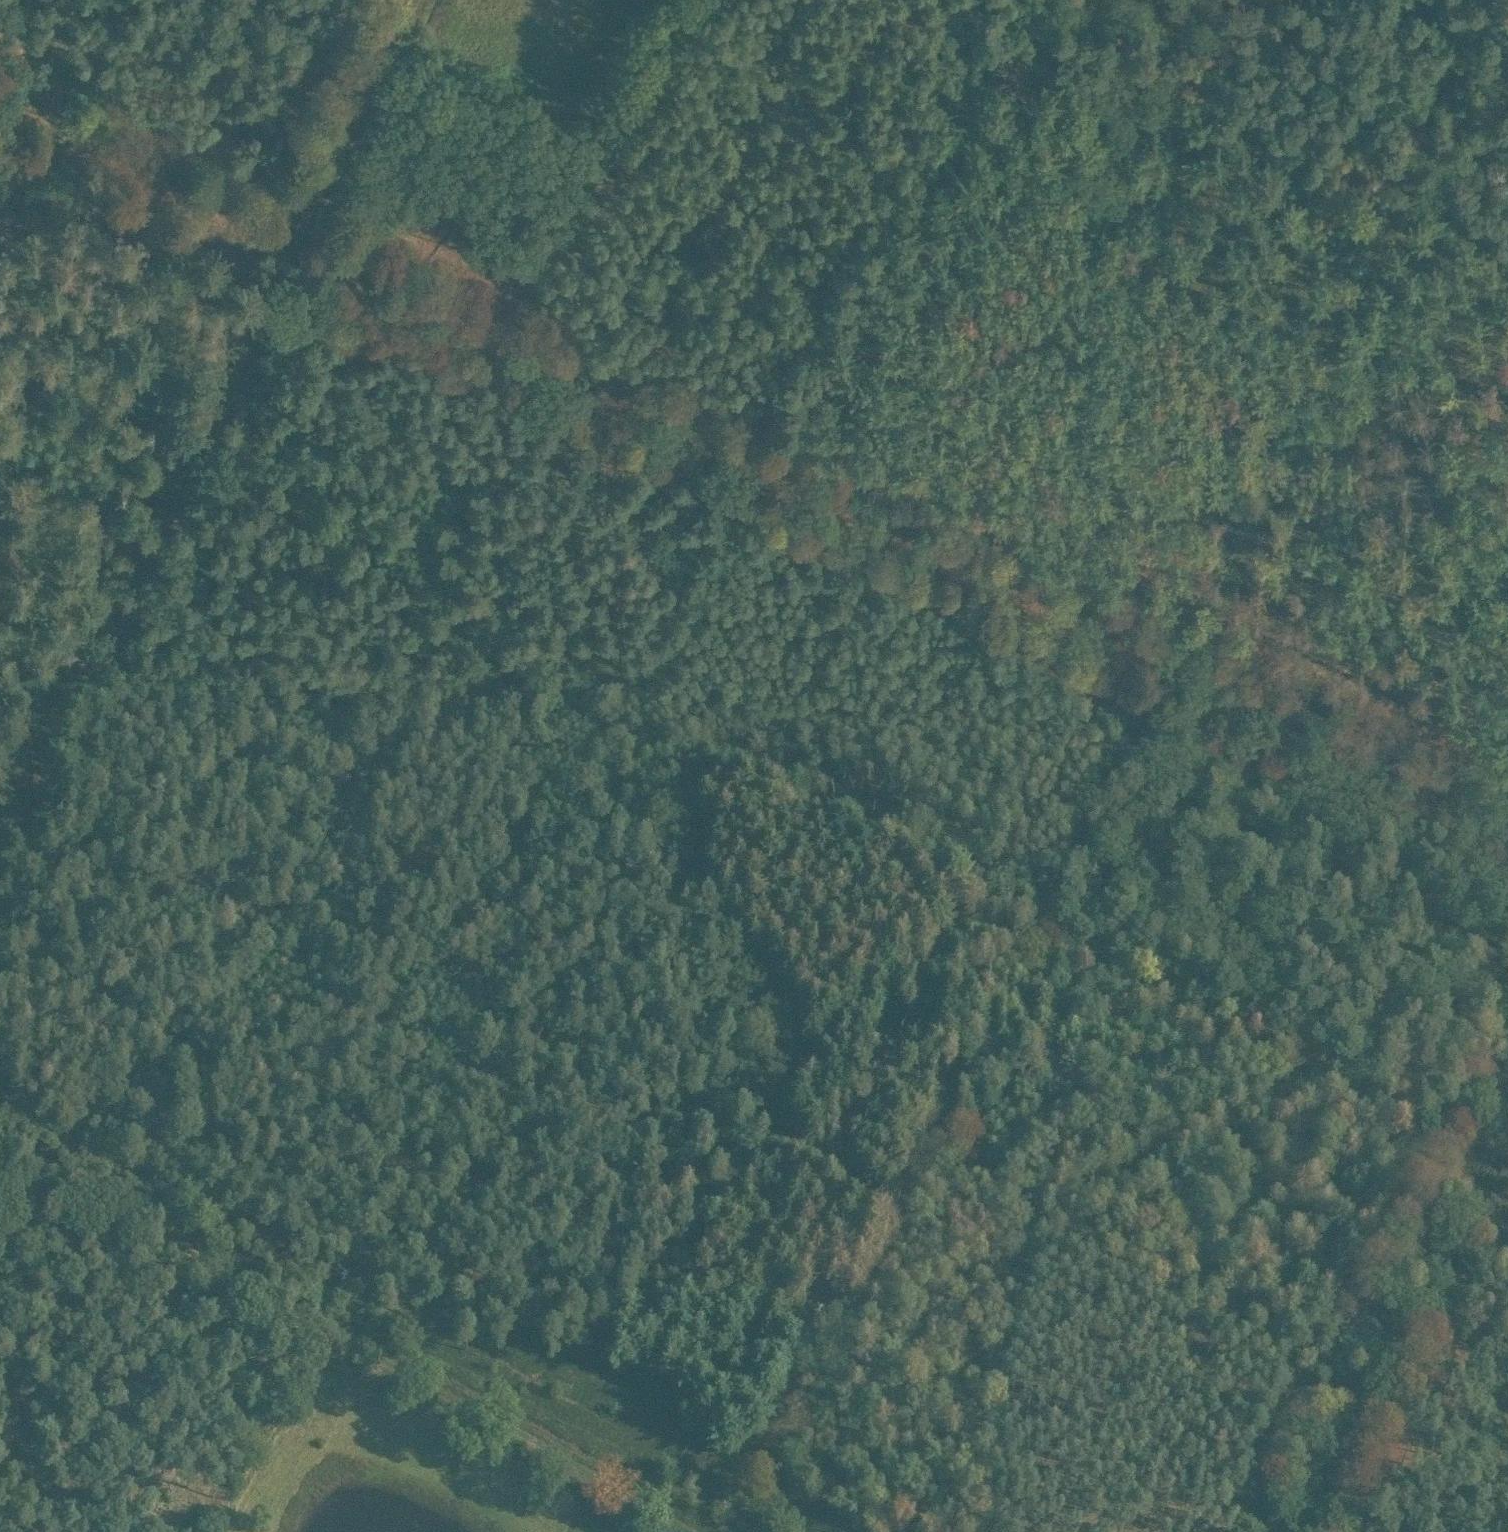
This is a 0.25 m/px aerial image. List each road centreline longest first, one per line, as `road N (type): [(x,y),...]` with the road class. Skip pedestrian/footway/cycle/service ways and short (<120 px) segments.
road 1 (track): [(698,1531),(0,1143)]
road 2 (track): [(294,231),(0,816)]
road 3 (track): [(294,231),(742,439)]
road 4 (track): [(294,231),(0,82)]
road 5 (track): [(409,0),(294,231)]

